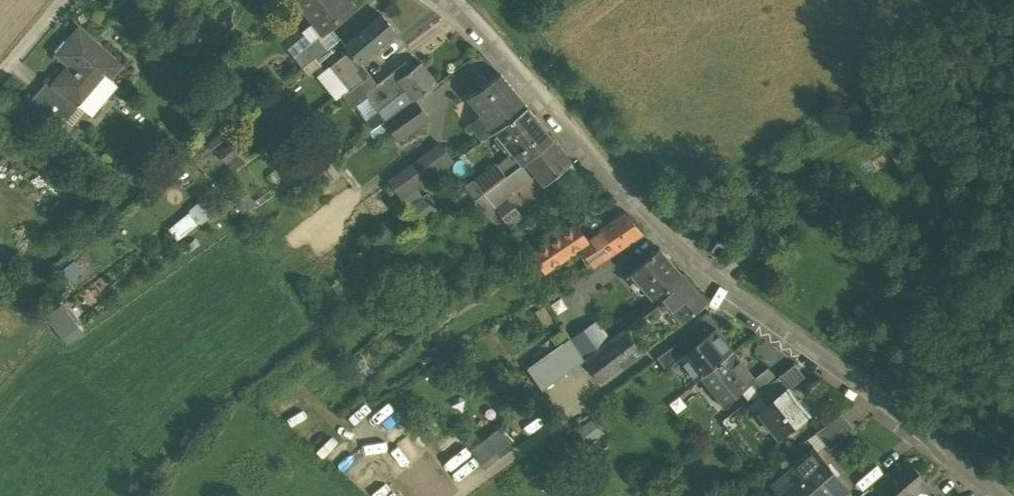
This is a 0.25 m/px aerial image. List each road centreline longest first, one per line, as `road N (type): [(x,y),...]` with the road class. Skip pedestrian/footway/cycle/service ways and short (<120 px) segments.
road 1 (tertiary): [(451,0),(727,294),(1000,495)]

